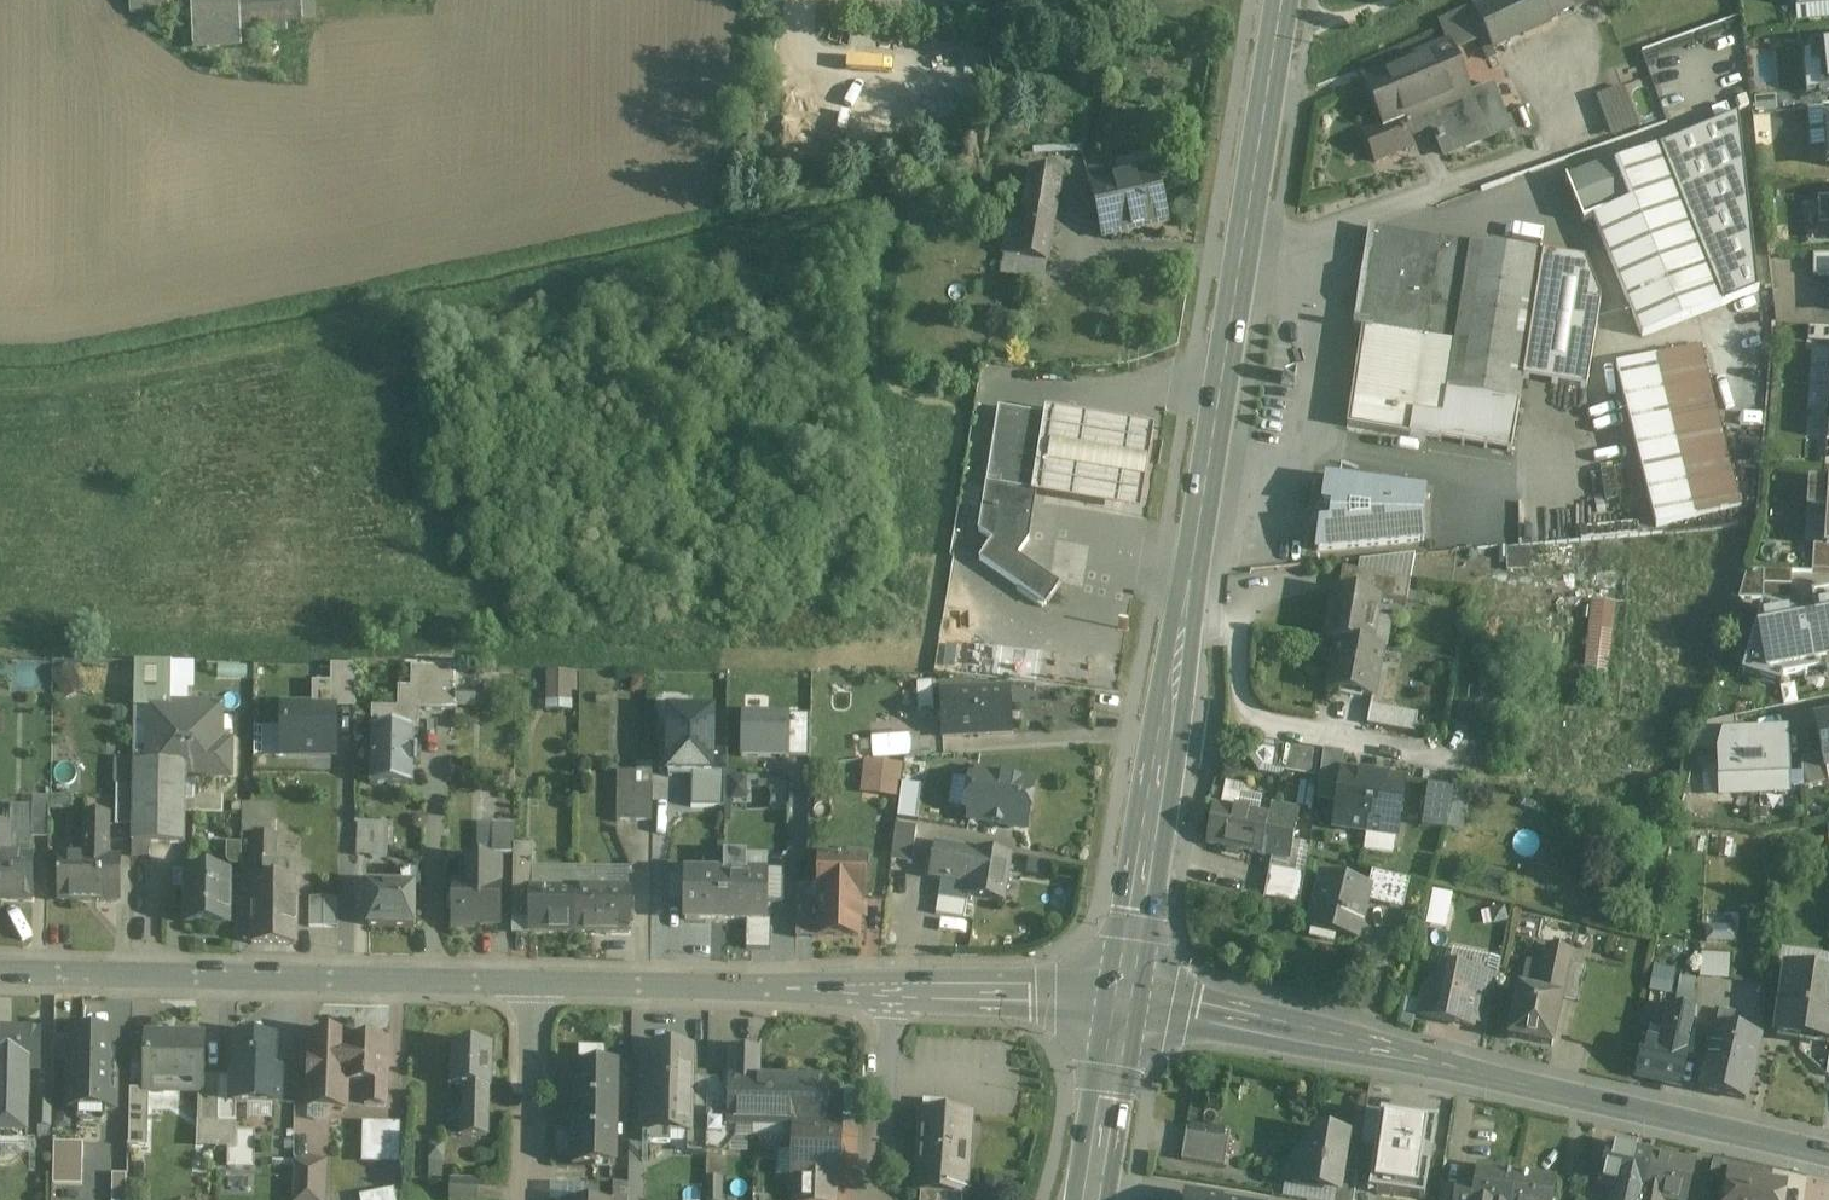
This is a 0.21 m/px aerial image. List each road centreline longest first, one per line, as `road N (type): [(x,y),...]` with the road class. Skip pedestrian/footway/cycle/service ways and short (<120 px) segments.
road 1 (secondary): [(1282,0),(1123,1000)]
road 2 (tertiary): [(1123,1000),(1828,1155)]
road 3 (residential): [(0,973),(534,986)]
road 4 (residential): [(534,986),(892,995)]
road 5 (residential): [(892,995),(1123,1000)]
road 6 (residential): [(529,1199),(534,986)]
road 7 (residential): [(874,1199),(892,995)]
road 8 (secondary): [(1123,1000),(1090,1199)]

